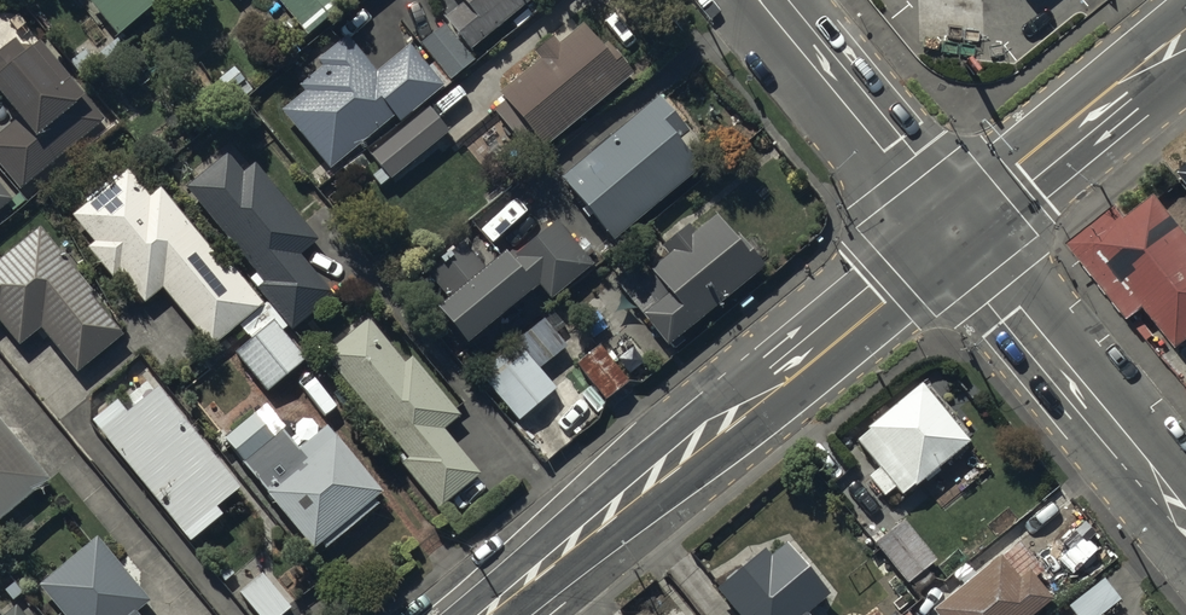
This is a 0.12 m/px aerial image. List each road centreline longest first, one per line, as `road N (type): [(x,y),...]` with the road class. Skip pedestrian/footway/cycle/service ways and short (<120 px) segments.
road 1 (secondary): [(949,237),(492,614)]
road 2 (tertiary): [(949,237),(1185,525)]
road 3 (secondary): [(1185,42),(949,237)]
road 4 (tertiary): [(760,0),(949,237)]

